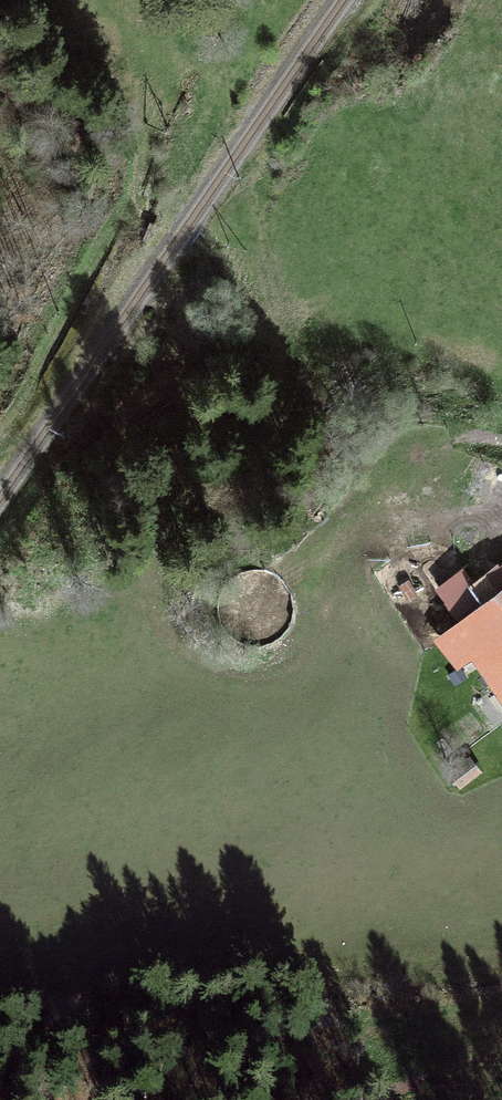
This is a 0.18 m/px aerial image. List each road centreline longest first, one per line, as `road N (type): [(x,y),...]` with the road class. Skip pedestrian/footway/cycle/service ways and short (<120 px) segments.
road 1 (track): [(501,521),(418,522),(377,537),(343,576),(295,663),(256,678),(214,672),(165,629),(162,561),(183,518),(256,442),(282,386),(218,271),(195,239),(129,203),(24,385)]
road 2 (track): [(501,1049),(360,1099)]

